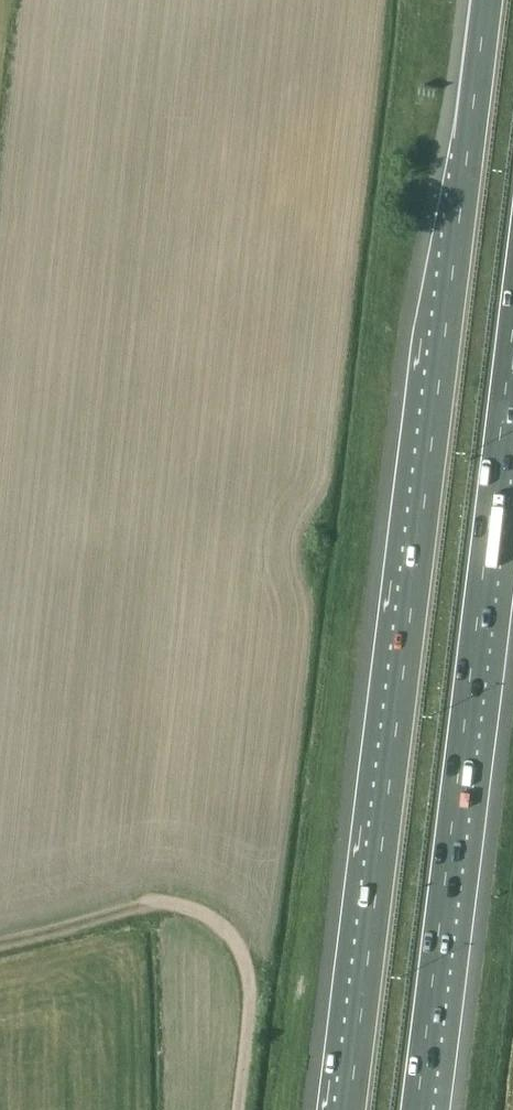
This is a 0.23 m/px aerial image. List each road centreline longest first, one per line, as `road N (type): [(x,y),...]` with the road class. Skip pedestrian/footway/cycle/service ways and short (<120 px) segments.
road 1 (motorway): [(487,0),(350,1109)]
road 2 (motorway): [(416,1109),(512,333)]
road 3 (unclassified): [(235,1109),(249,975),(236,926),(206,902)]

